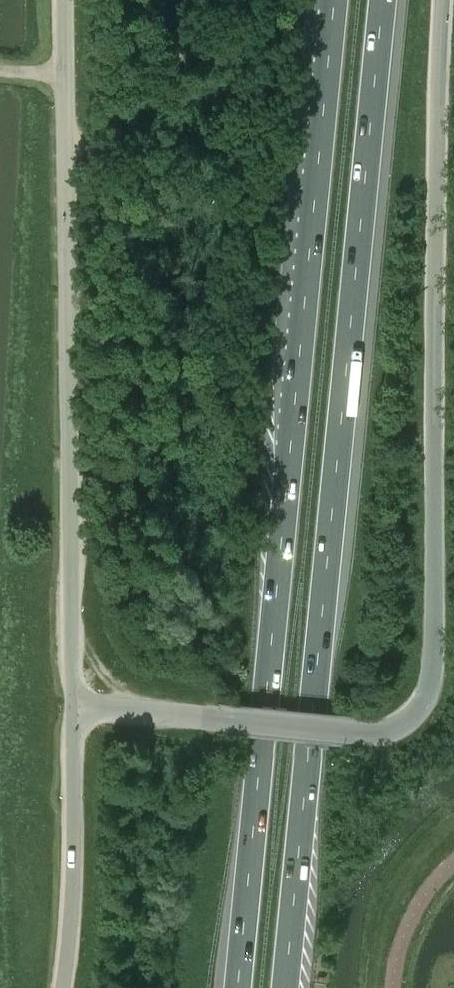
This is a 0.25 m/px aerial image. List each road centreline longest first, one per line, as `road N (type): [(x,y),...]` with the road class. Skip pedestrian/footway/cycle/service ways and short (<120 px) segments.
road 1 (motorway): [(336,0),(239,987)]
road 2 (motorway): [(285,987),(381,0)]
road 3 (tertiary): [(354,734),(399,728),(432,691),(441,0)]
road 4 (tertiary): [(70,710),(67,0)]
road 5 (unclassified): [(59,987),(70,710)]
road 6 (tertiary): [(354,734),(207,720)]
road 7 (tertiary): [(70,710),(207,720)]

